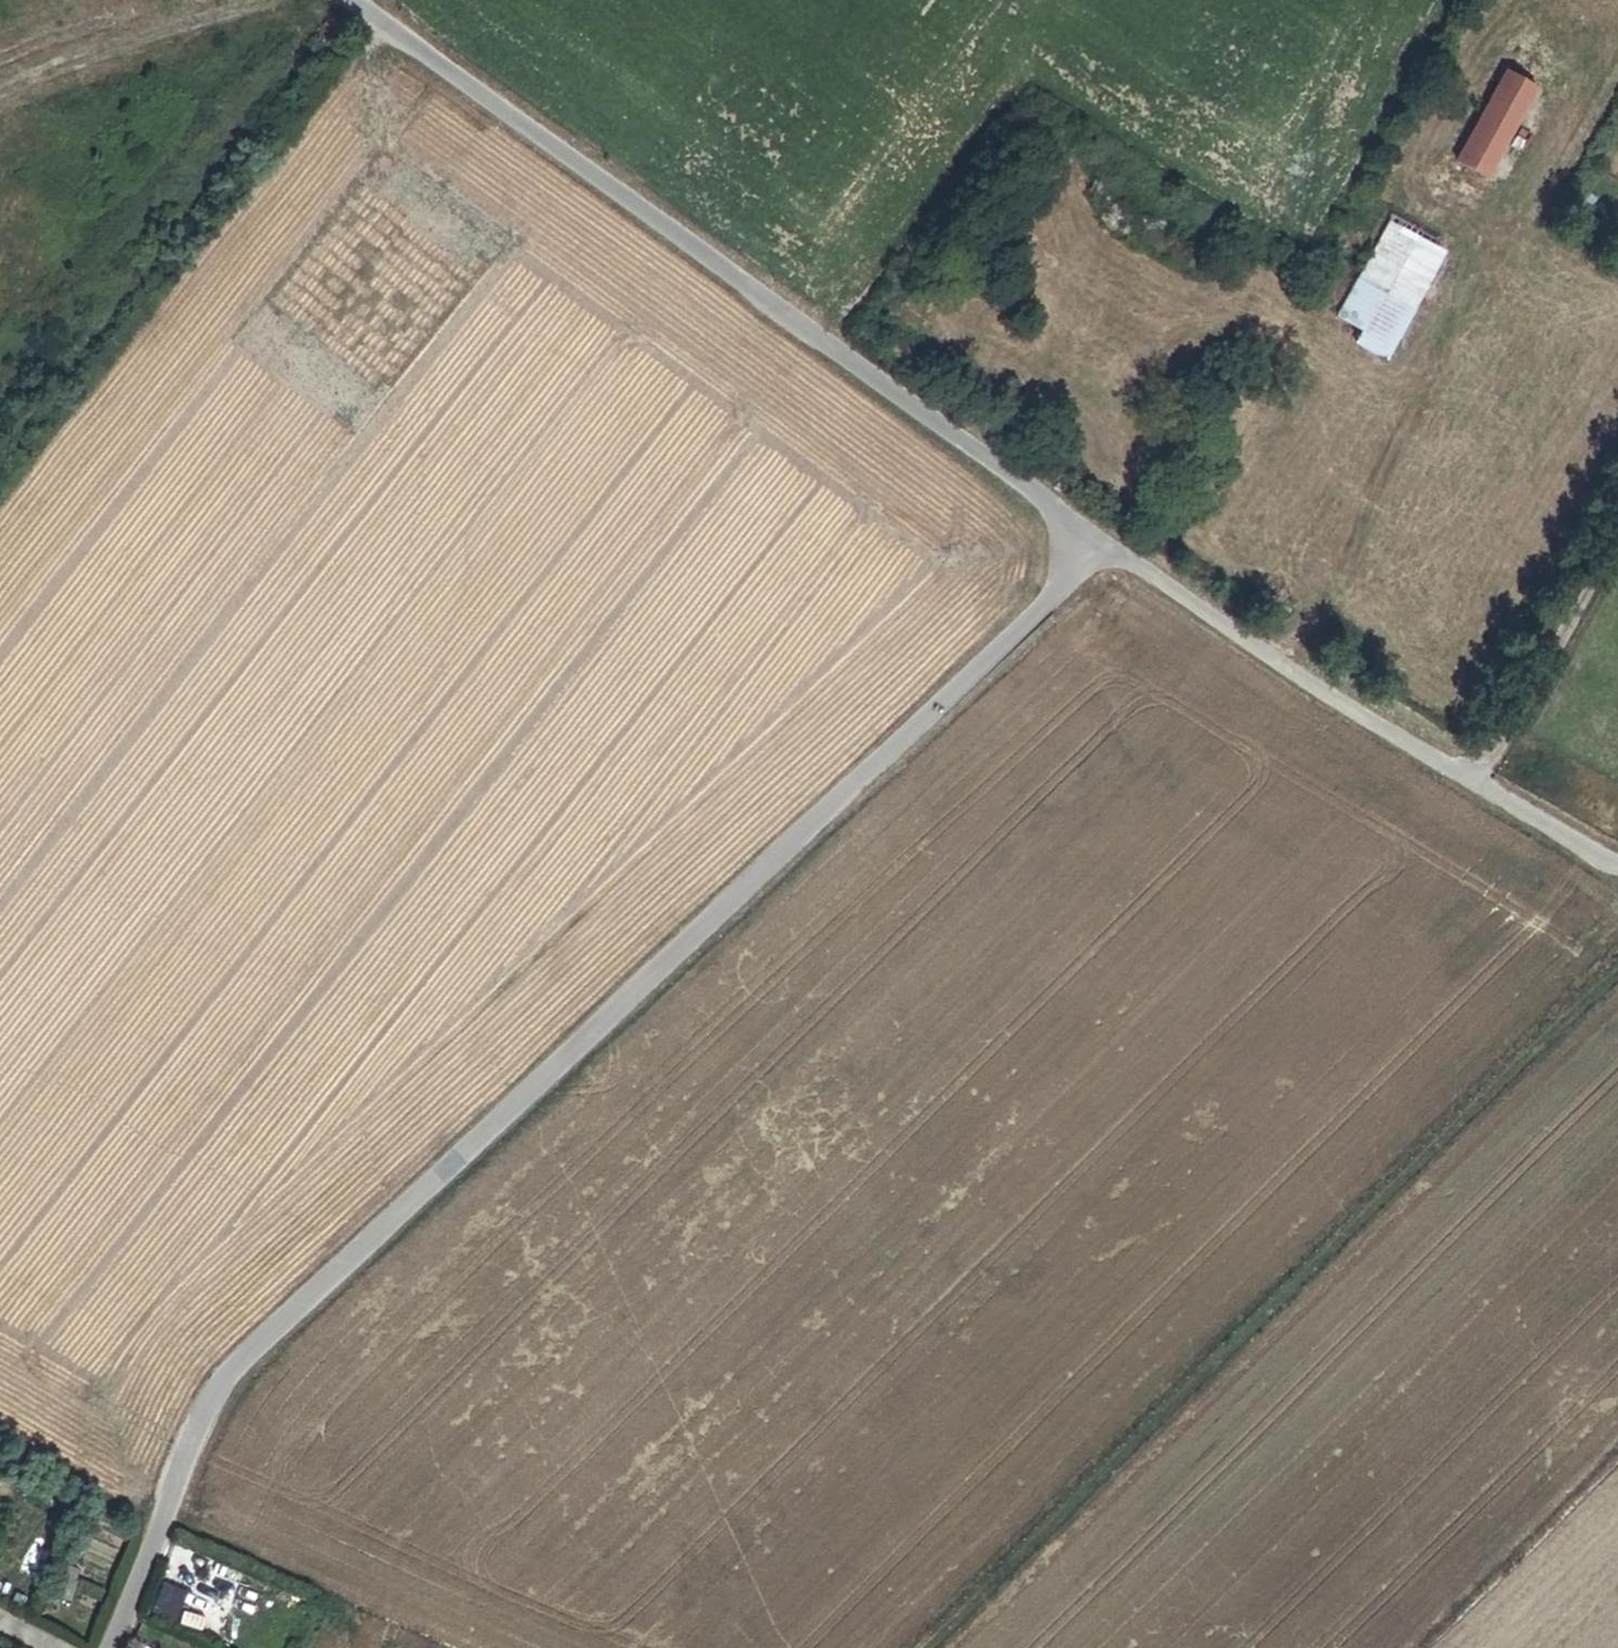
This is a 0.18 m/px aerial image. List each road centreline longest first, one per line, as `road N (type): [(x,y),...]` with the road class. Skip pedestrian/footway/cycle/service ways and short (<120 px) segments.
road 1 (unclassified): [(1106,552),(228,1377),(198,1419),(111,1647)]
road 2 (unclassified): [(344,0),(1106,552)]
road 3 (unclassified): [(1106,552),(1292,676),(1617,863)]

